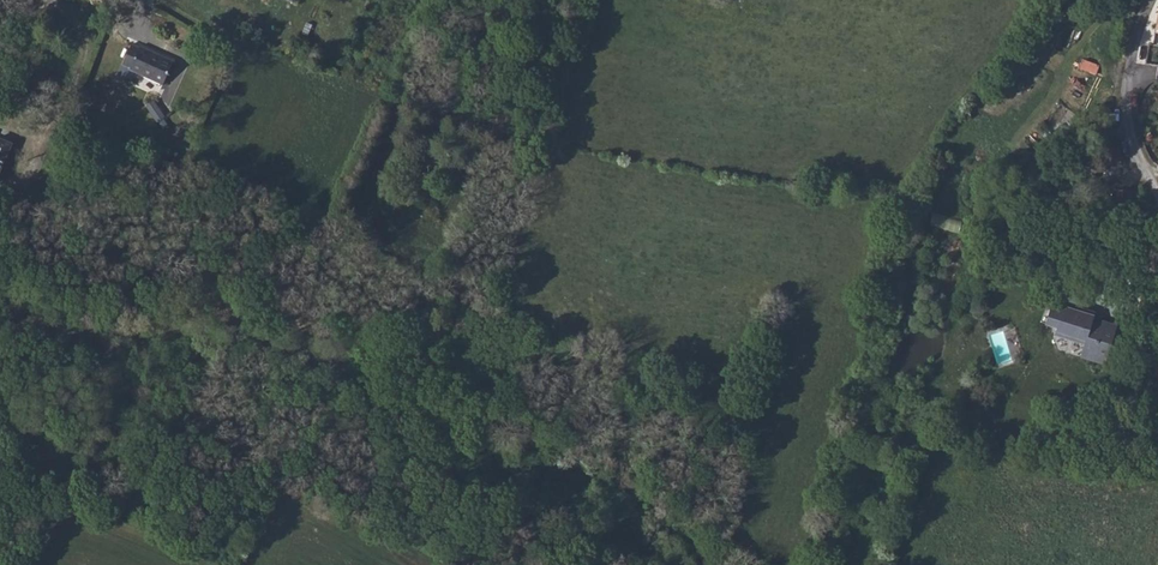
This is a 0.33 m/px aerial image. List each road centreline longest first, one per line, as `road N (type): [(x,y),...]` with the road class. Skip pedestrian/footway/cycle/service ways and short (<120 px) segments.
road 1 (track): [(189,20),(264,56),(489,124),(758,176),(910,181),(1032,16),(1083,17),(1119,0)]
road 2 (track): [(520,564),(387,520),(198,437),(90,414),(40,494),(29,527)]
road 3 (unclassified): [(1157,186),(1128,97),(1150,0)]

